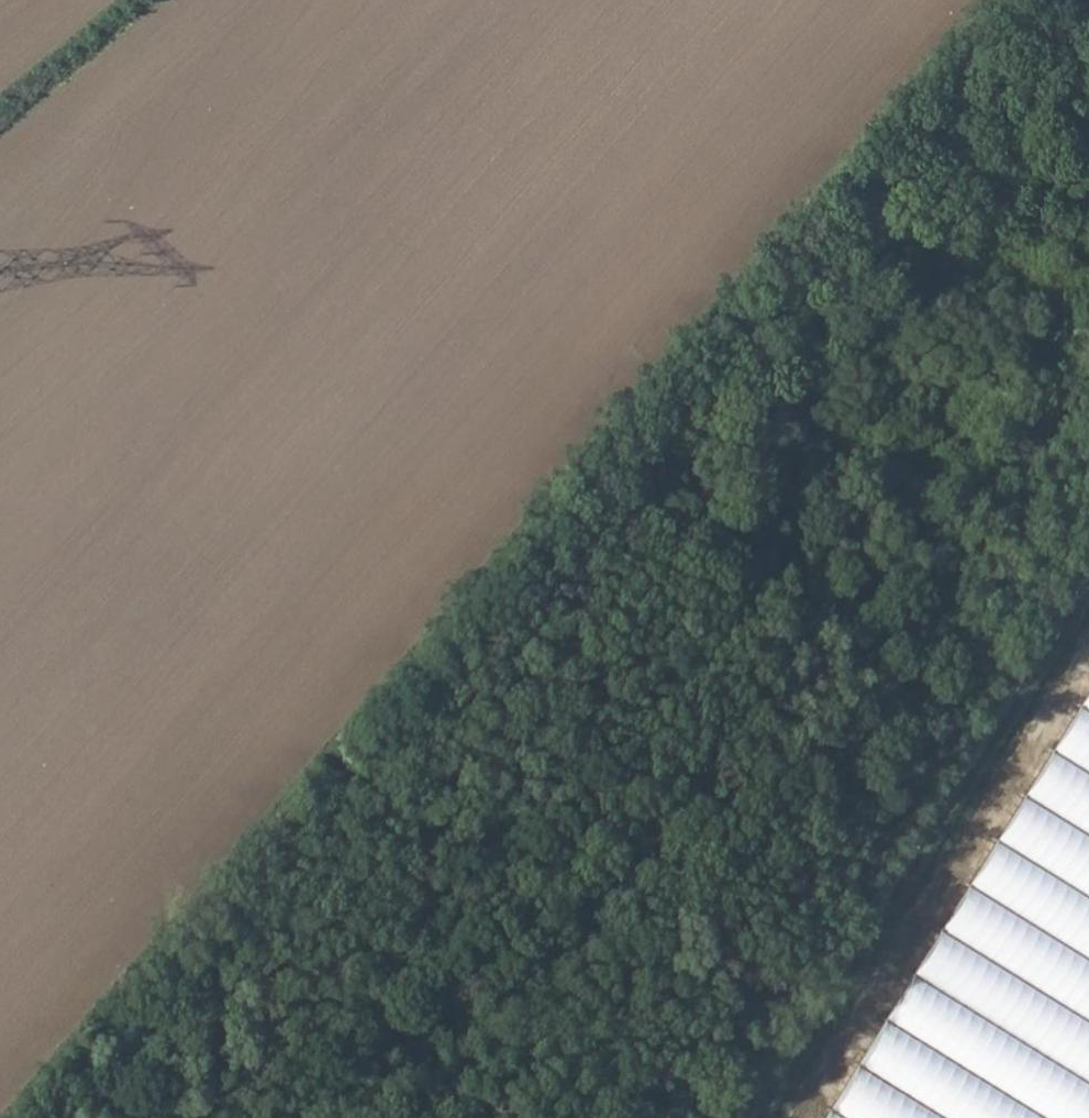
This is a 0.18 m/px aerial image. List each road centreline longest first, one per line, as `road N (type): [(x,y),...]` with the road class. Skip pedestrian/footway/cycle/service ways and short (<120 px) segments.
road 1 (track): [(1088,651),(797,1117)]

